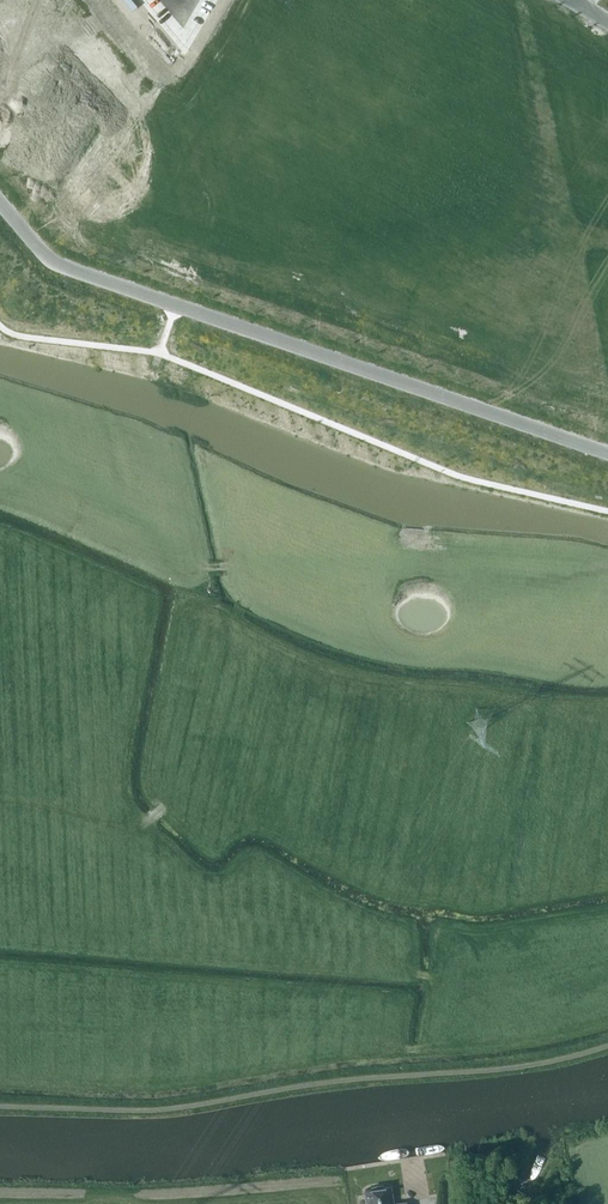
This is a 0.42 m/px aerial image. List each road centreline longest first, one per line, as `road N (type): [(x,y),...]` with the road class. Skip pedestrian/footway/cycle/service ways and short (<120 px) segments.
road 1 (unclassified): [(0,203),(64,267),(607,453)]

